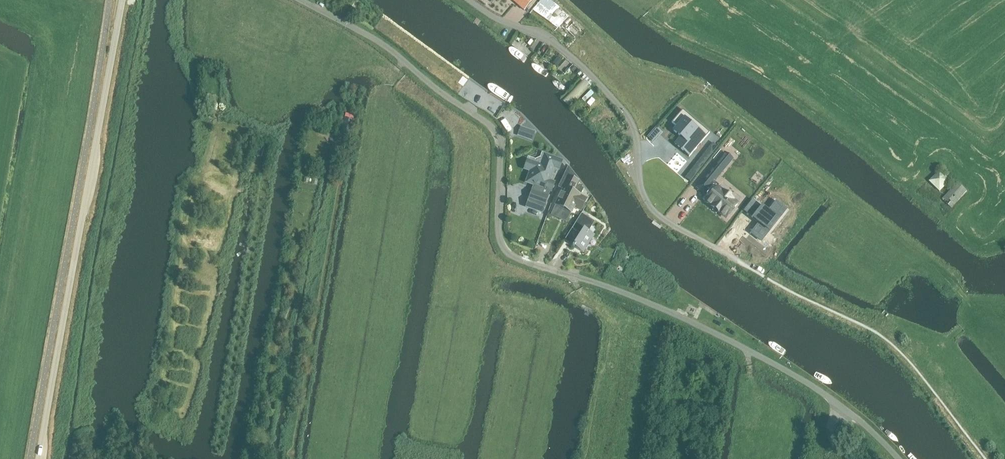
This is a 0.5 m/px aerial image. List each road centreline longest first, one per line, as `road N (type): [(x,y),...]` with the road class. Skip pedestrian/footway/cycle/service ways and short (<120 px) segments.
road 1 (residential): [(899,458),(839,403),(732,341),(512,256),(499,228),(498,134),(390,49),(302,0)]
road 2 (tertiary): [(39,458),(122,0)]
road 3 (unclassified): [(737,261),(647,202),(626,117),(558,47),(468,0)]
road 4 (track): [(1004,310),(968,318),(956,334),(939,338),(872,332)]

